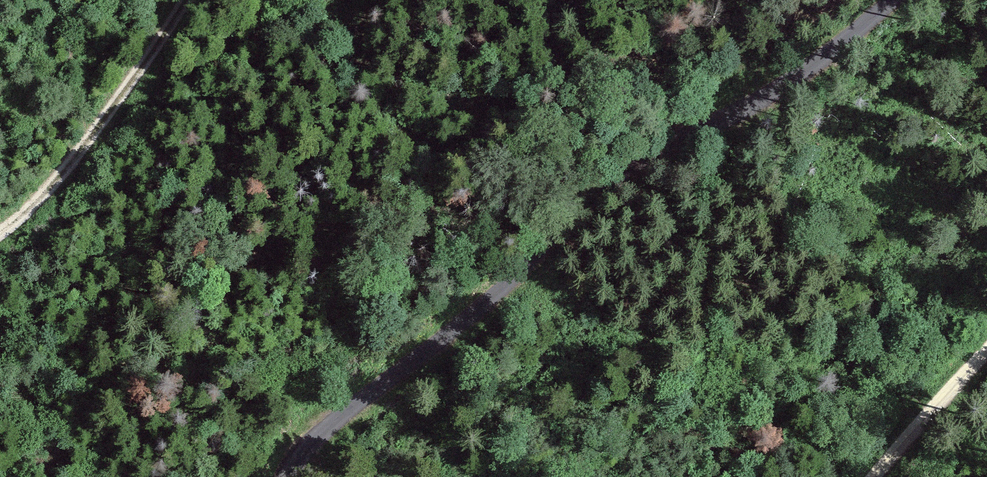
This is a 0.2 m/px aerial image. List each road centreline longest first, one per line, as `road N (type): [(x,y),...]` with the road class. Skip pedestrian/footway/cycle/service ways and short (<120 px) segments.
road 1 (unclassified): [(291,476),(351,412),(458,331),(610,188),(802,79),(905,0)]
road 2 (track): [(0,225),(54,177),(186,0)]
road 3 (track): [(875,476),(986,351)]

